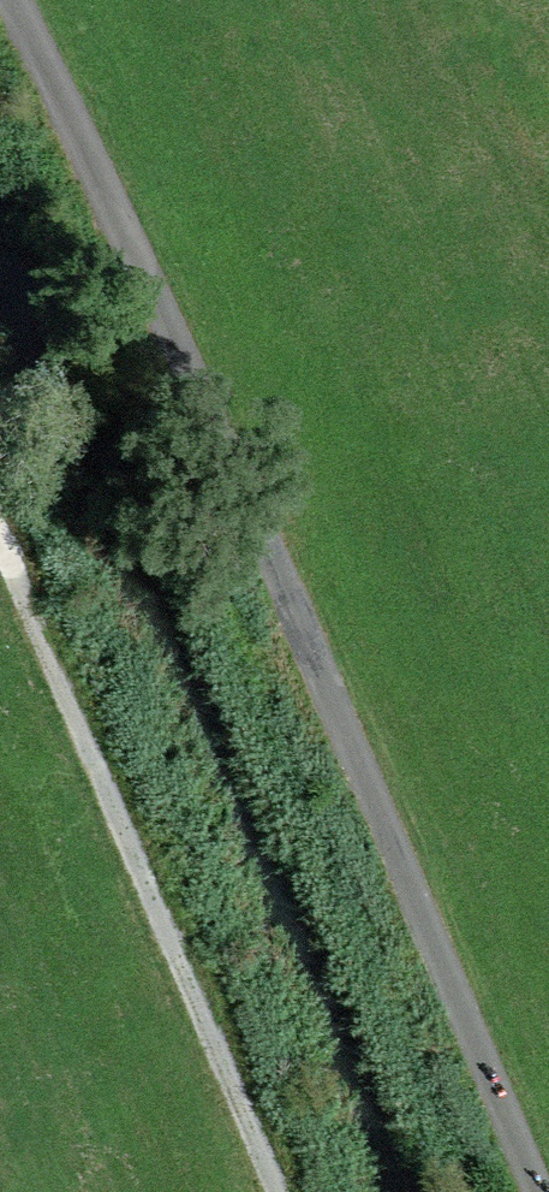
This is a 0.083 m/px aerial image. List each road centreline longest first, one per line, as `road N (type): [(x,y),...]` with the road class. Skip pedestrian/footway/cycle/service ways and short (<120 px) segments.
road 1 (track): [(3,0),(228,443),(529,1191)]
road 2 (track): [(274,1191),(0,517)]

